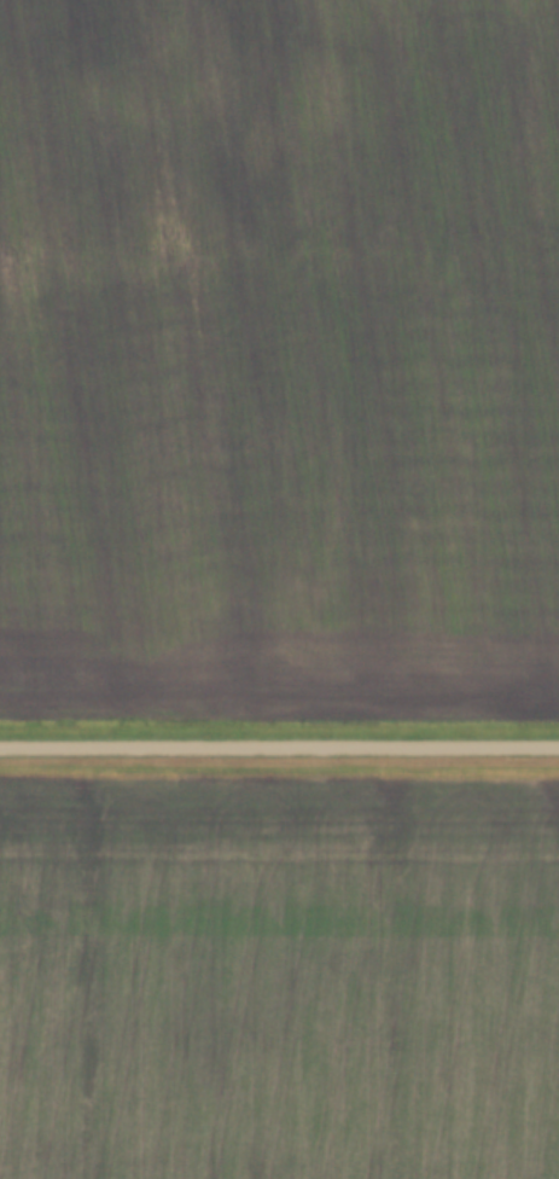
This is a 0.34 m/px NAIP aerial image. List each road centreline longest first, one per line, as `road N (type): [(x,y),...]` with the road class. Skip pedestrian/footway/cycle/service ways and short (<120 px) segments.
road 1 (residential): [(0,749),(558,749)]

